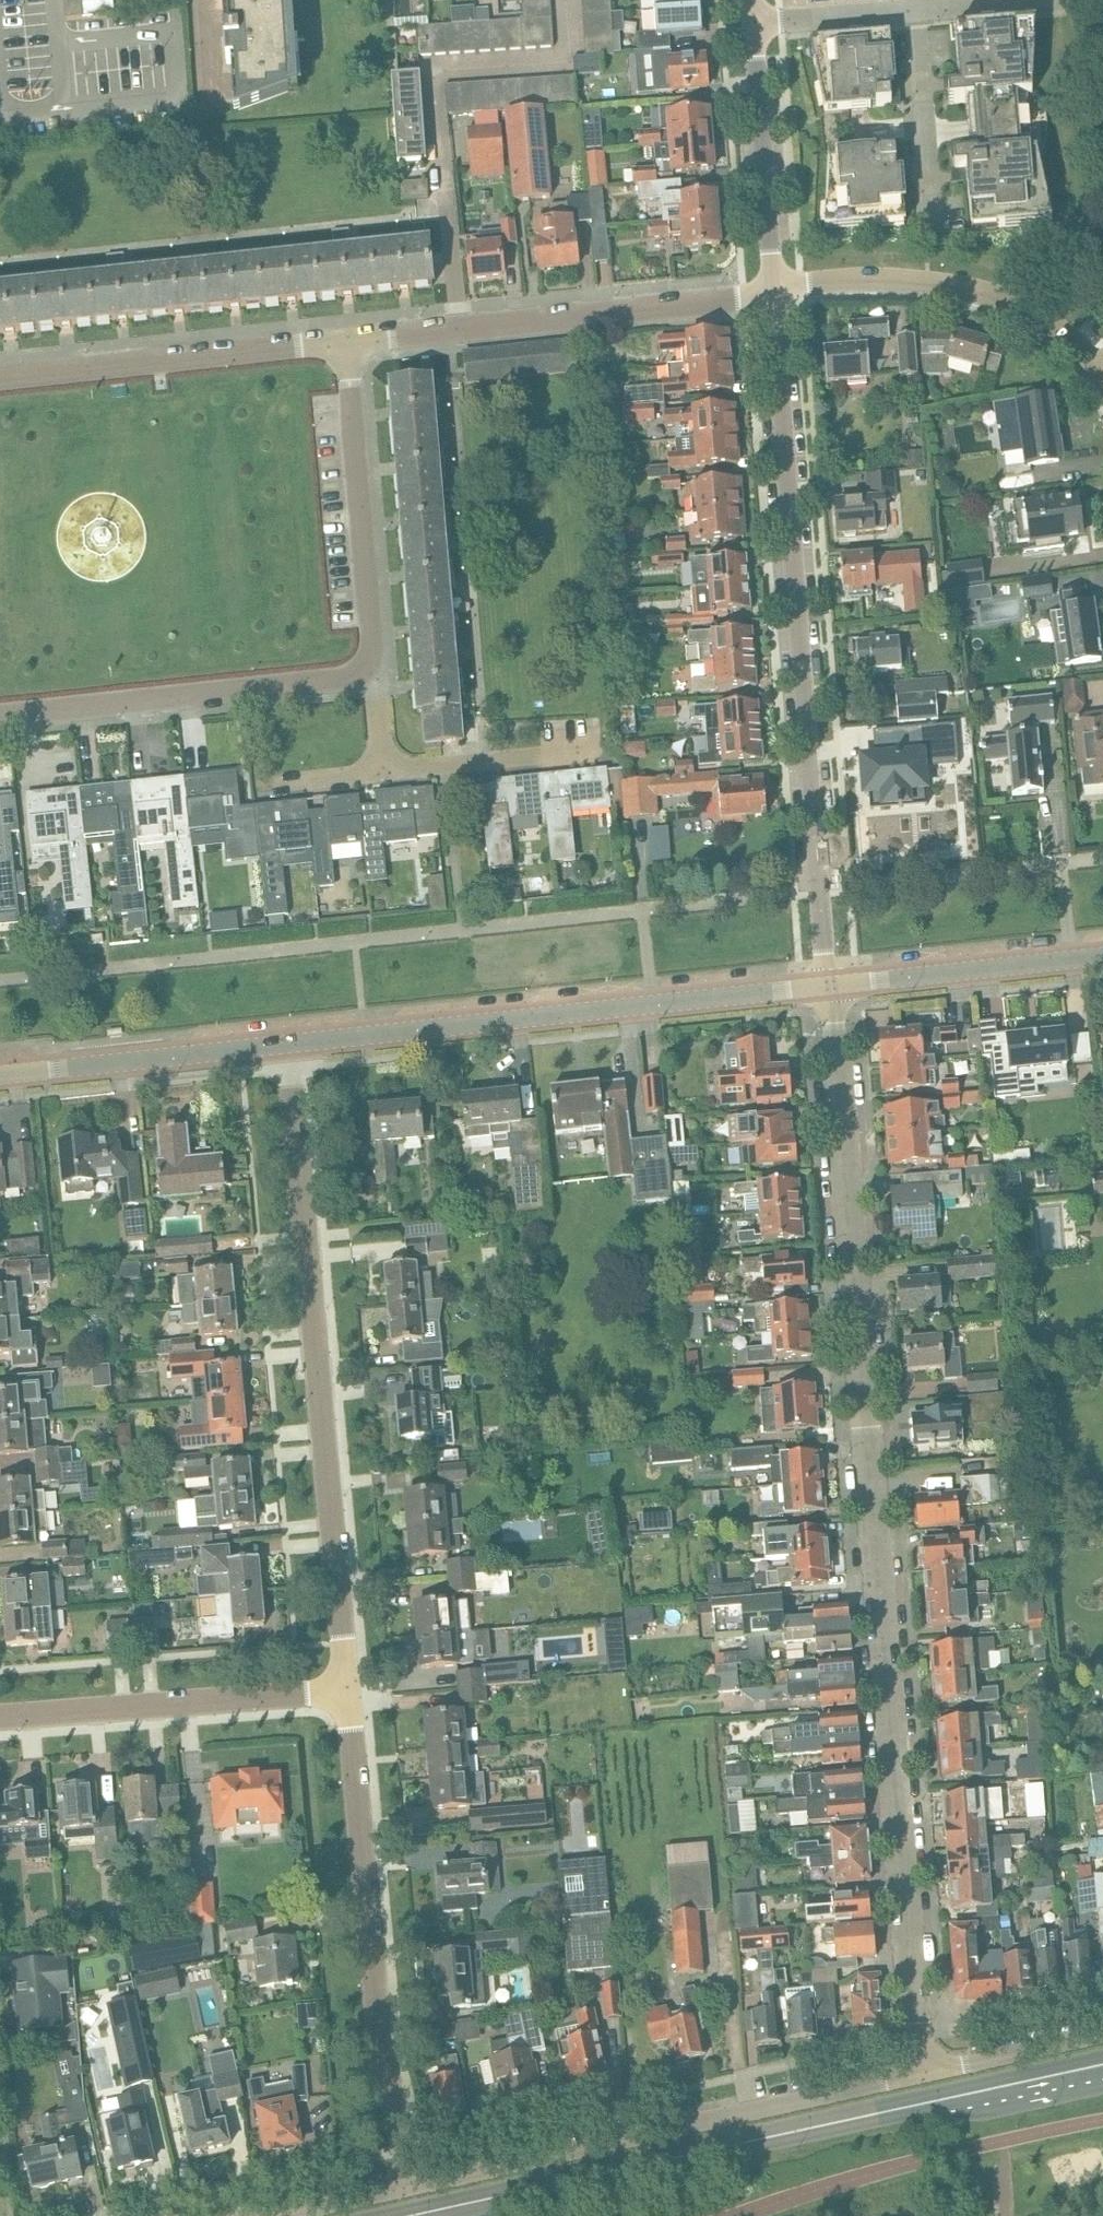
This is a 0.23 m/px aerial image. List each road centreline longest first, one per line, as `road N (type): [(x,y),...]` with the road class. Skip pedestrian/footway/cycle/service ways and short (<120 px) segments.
road 1 (residential): [(926,2072),(915,2015),(828,984)]
road 2 (residential): [(828,984),(773,290)]
road 3 (residential): [(348,1689),(288,1044)]
road 4 (residential): [(288,1044),(828,984)]
road 5 (residential): [(926,2072),(414,2187)]
road 6 (residential): [(414,2187),(381,2037),(348,1689)]
road 7 (tertiary): [(417,2215),(885,2113)]
road 8 (residential): [(346,341),(773,290)]
road 9 (residential): [(0,716),(374,675)]
road 10 (residential): [(1102,373),(1047,321),(982,291),(862,277),(773,290)]
road 11 (residential): [(0,1717),(348,1689)]
road 12 (residential): [(0,378),(346,341)]
road 13 (residential): [(374,675),(346,341)]
road 14 (residential): [(0,1076),(288,1044)]
road 15 (residential): [(828,984),(1102,955)]
road 16 (residential): [(773,290),(753,20)]
road 17 (tertiary): [(1102,2057),(885,2113)]
road 18 (residential): [(934,227),(914,8)]
road 19 (tertiary): [(885,2113),(1102,2082)]
road 20 (residential): [(382,777),(597,755)]
road 21 (residential): [(1102,2033),(926,2072)]
road 22 (residential): [(753,20),(914,8)]
road 23 (residential): [(414,2187),(267,2215)]

